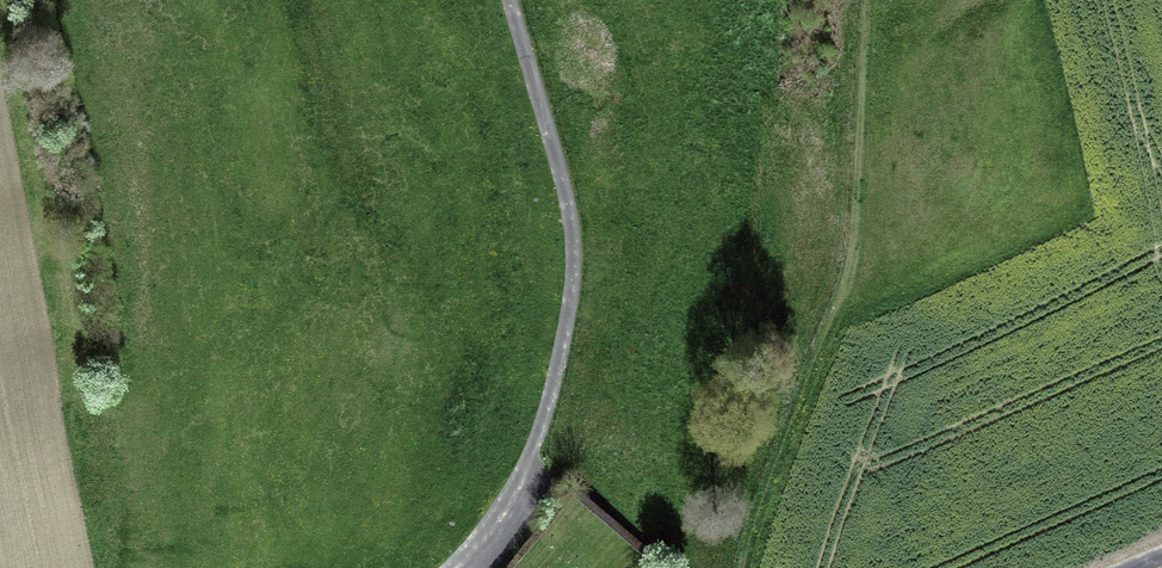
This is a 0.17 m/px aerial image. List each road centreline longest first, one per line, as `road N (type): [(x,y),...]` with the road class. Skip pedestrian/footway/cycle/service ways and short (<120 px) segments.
road 1 (track): [(451,567),(505,506),(535,449),(575,276),(571,210),(509,0)]
road 2 (track): [(743,567),(756,515),(851,267),(870,0)]

